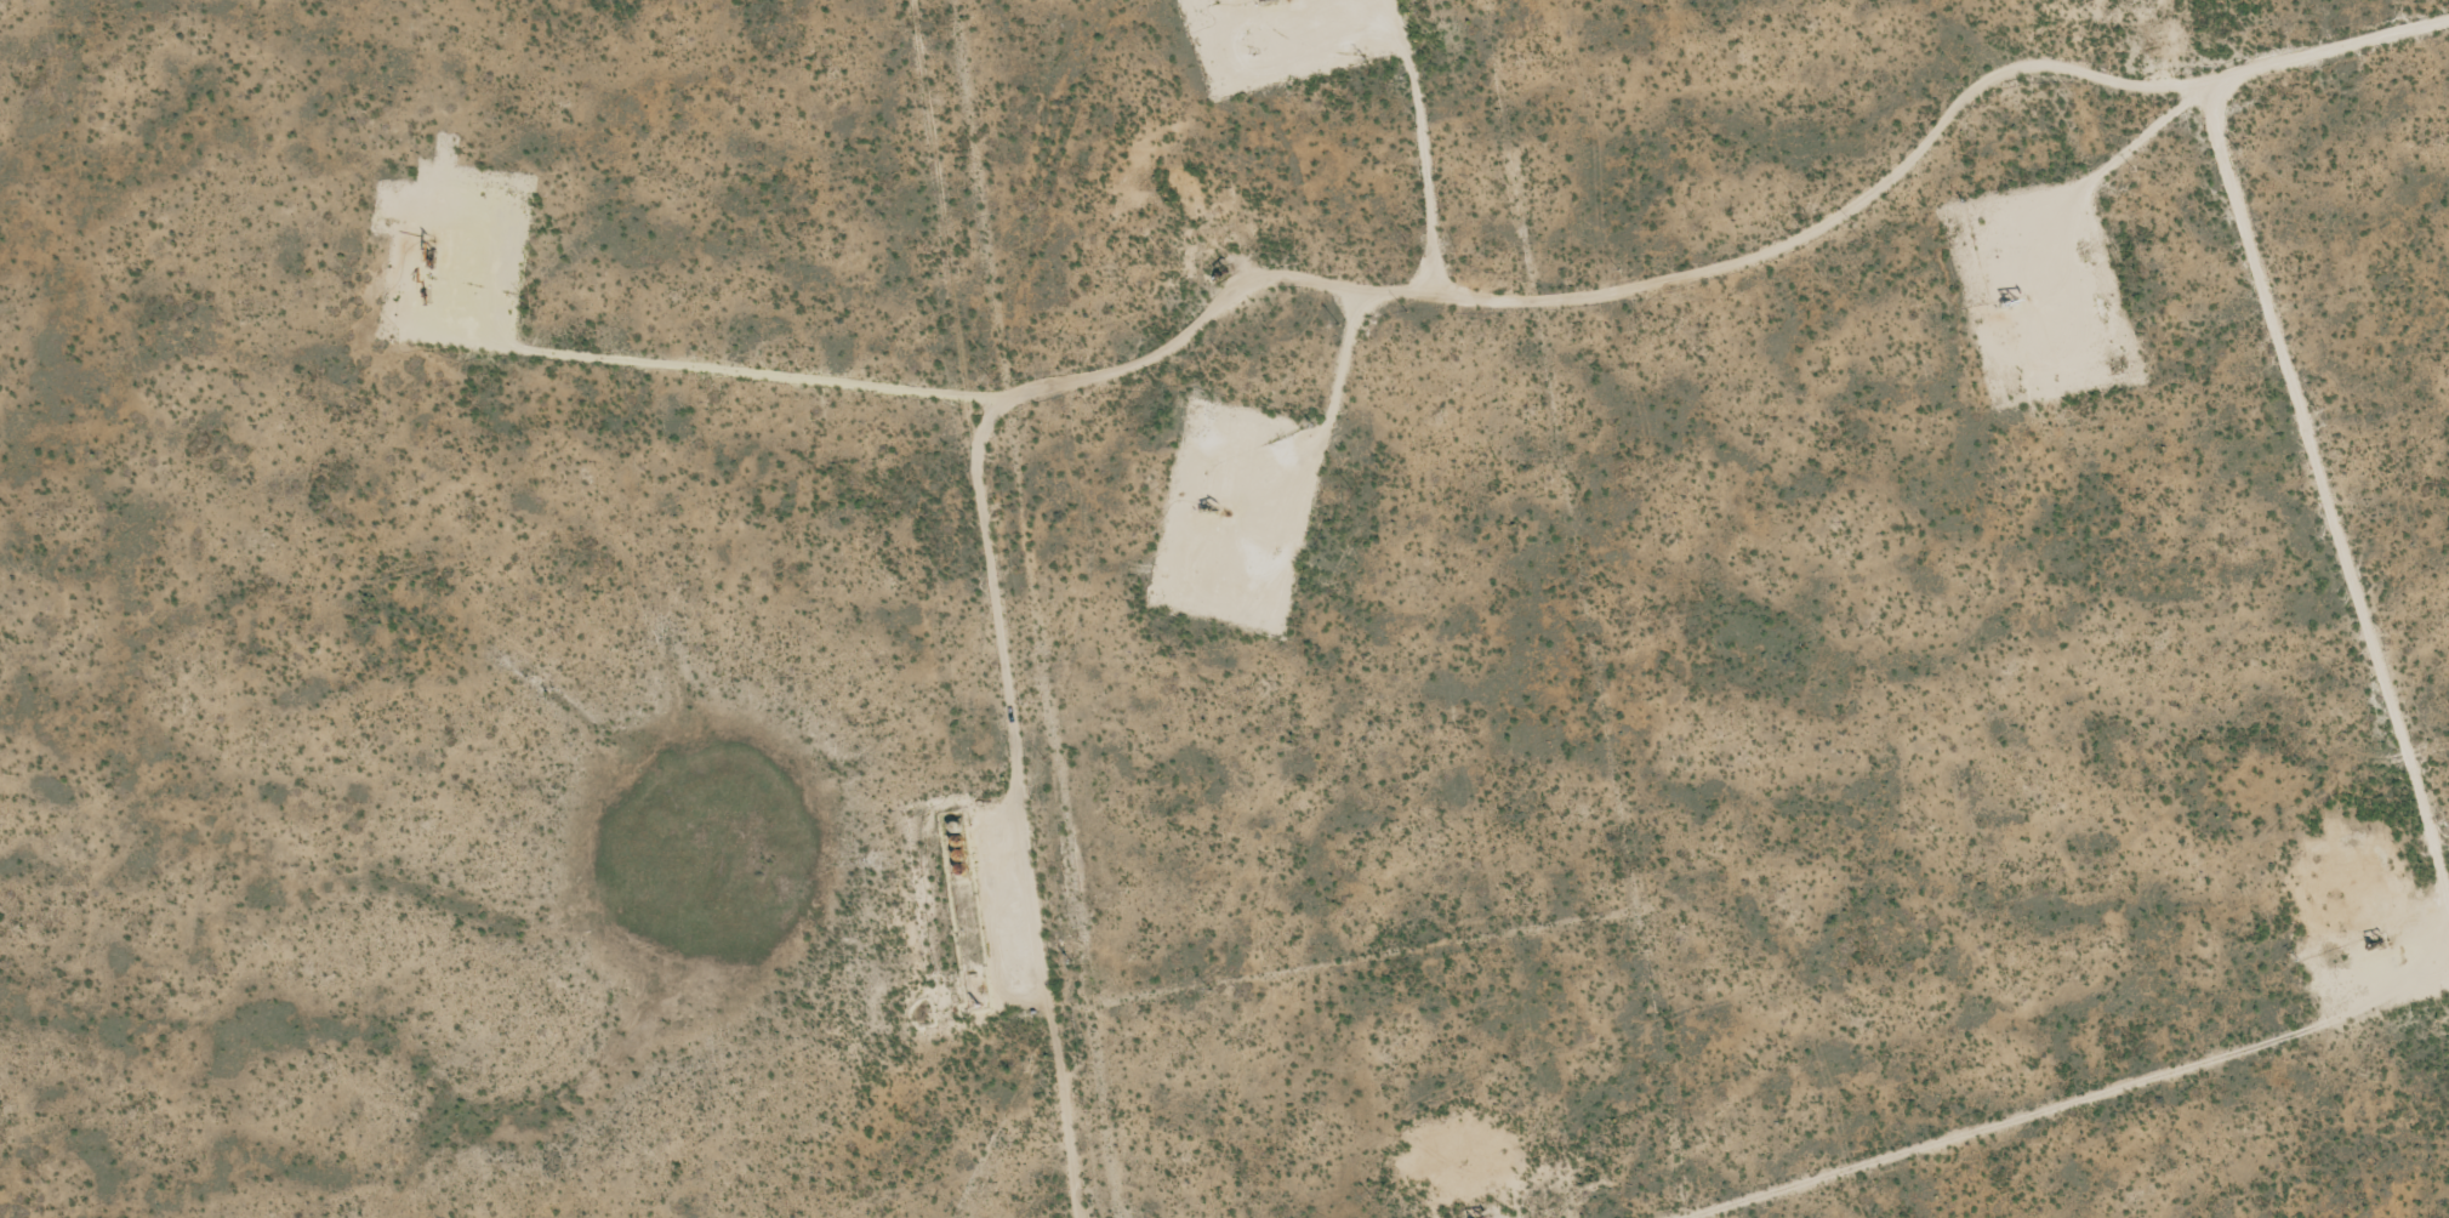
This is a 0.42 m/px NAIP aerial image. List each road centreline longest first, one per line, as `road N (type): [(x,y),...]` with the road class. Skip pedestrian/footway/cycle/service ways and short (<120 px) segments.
road 1 (track): [(2192,79),(2020,51),(1883,187),(1749,252),(1531,307),(1232,275),(1190,343),(984,400),(1074,1217)]
road 2 (track): [(2448,18),(2192,79),(2448,943)]

